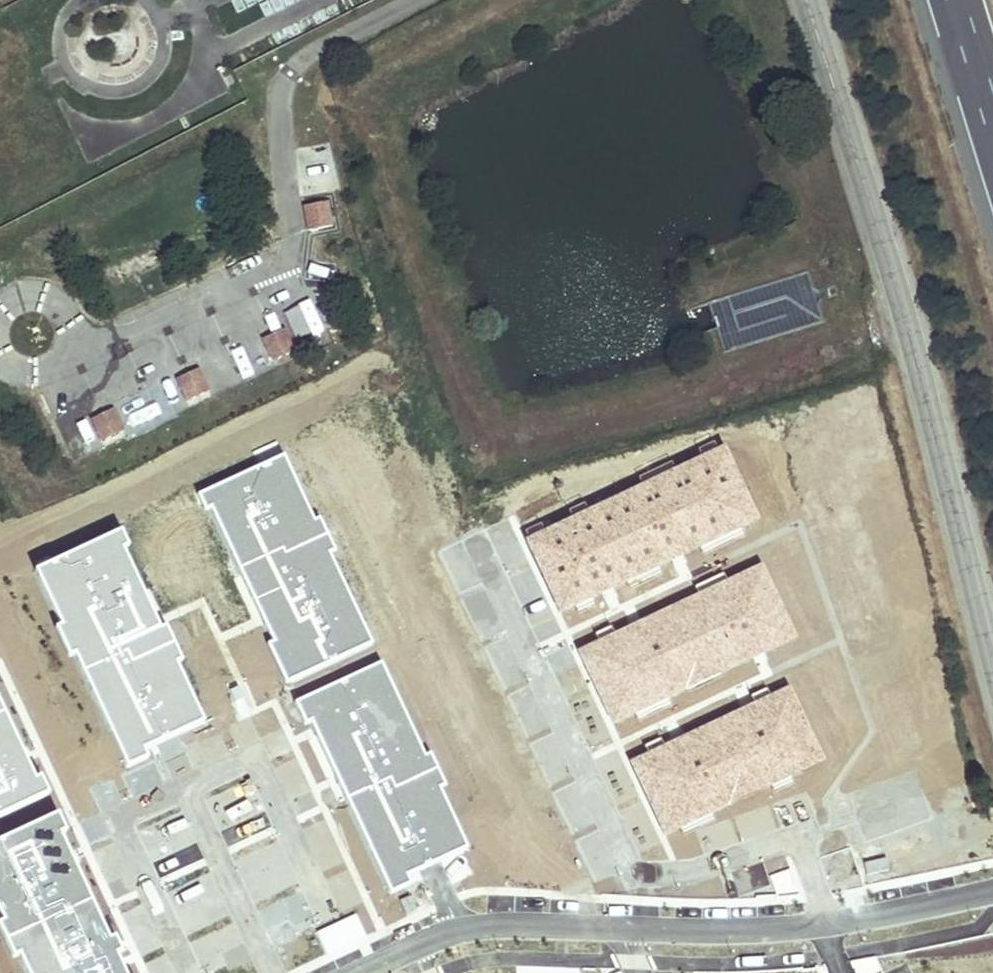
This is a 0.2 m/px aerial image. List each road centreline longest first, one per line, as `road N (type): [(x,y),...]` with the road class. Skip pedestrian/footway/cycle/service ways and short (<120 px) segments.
road 1 (unclassified): [(807,0),(905,315),(992,648)]
road 2 (residential): [(992,891),(795,930),(457,931),(364,972)]
road 3 (motorway): [(951,0),(992,139)]

